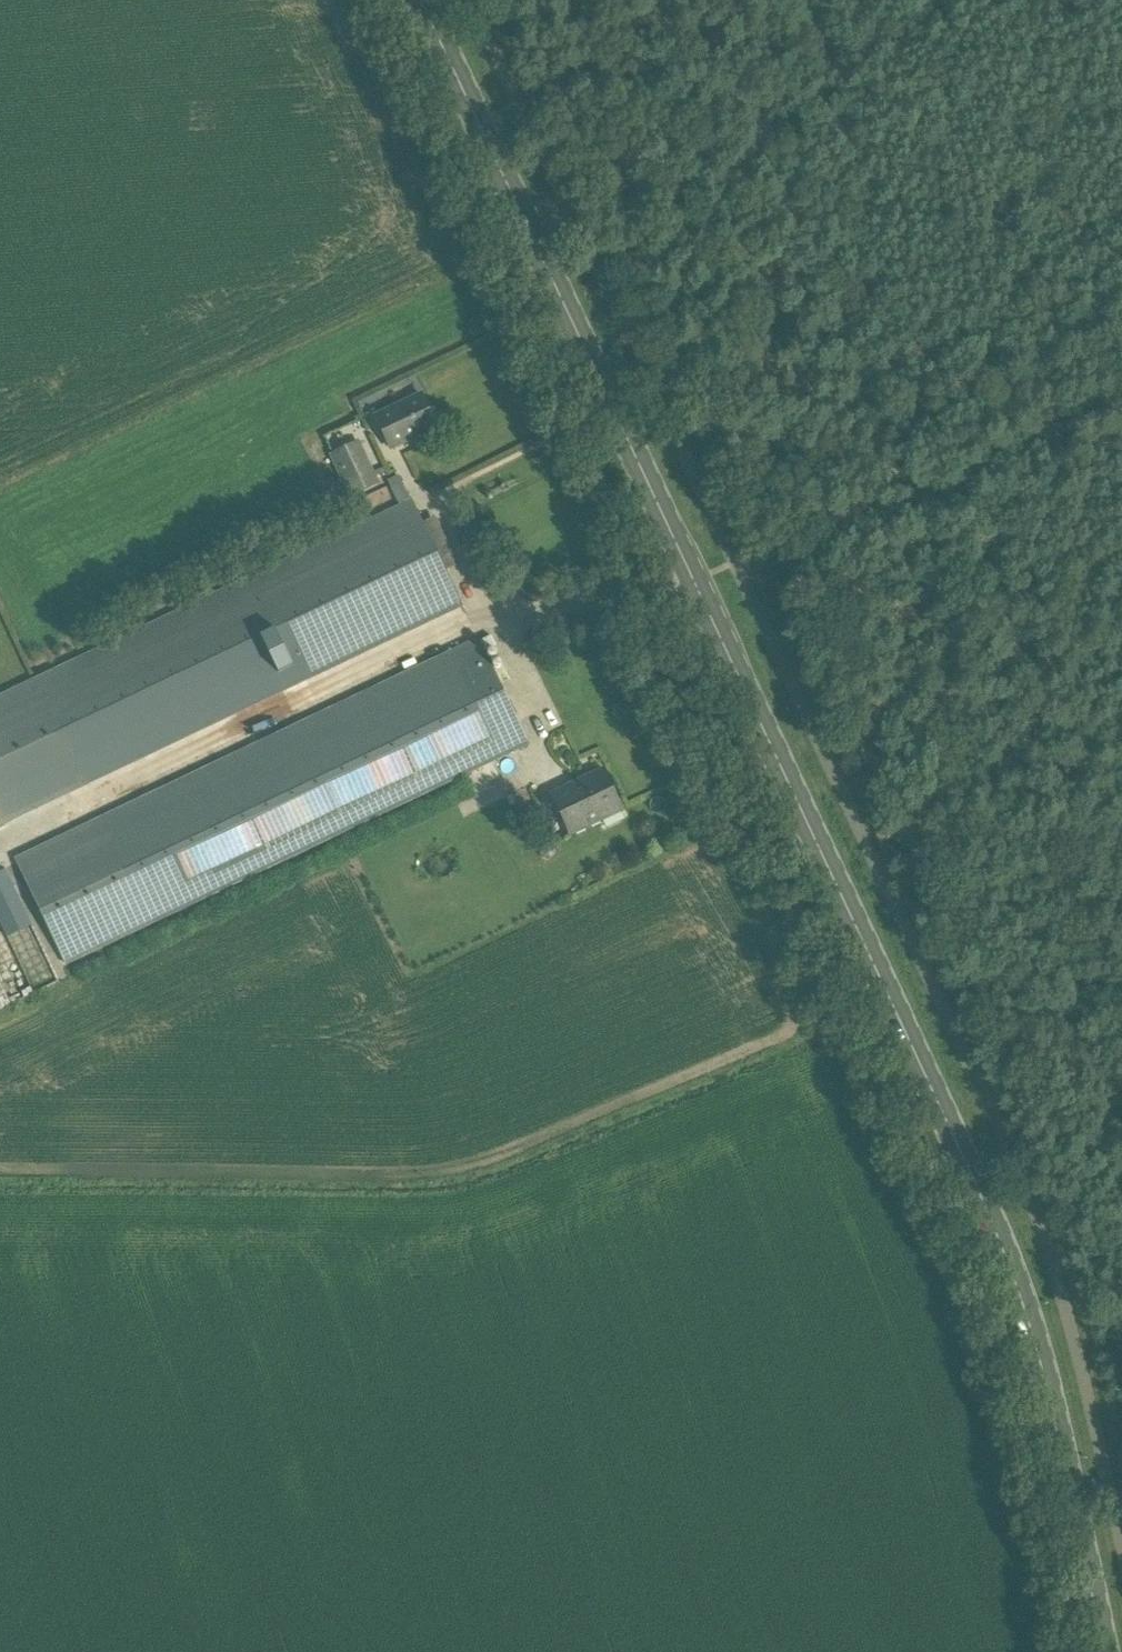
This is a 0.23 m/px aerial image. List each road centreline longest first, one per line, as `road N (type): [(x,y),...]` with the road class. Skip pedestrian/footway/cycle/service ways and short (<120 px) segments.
road 1 (primary): [(1105,1651),(1047,1386),(1006,1254),(418,0)]

